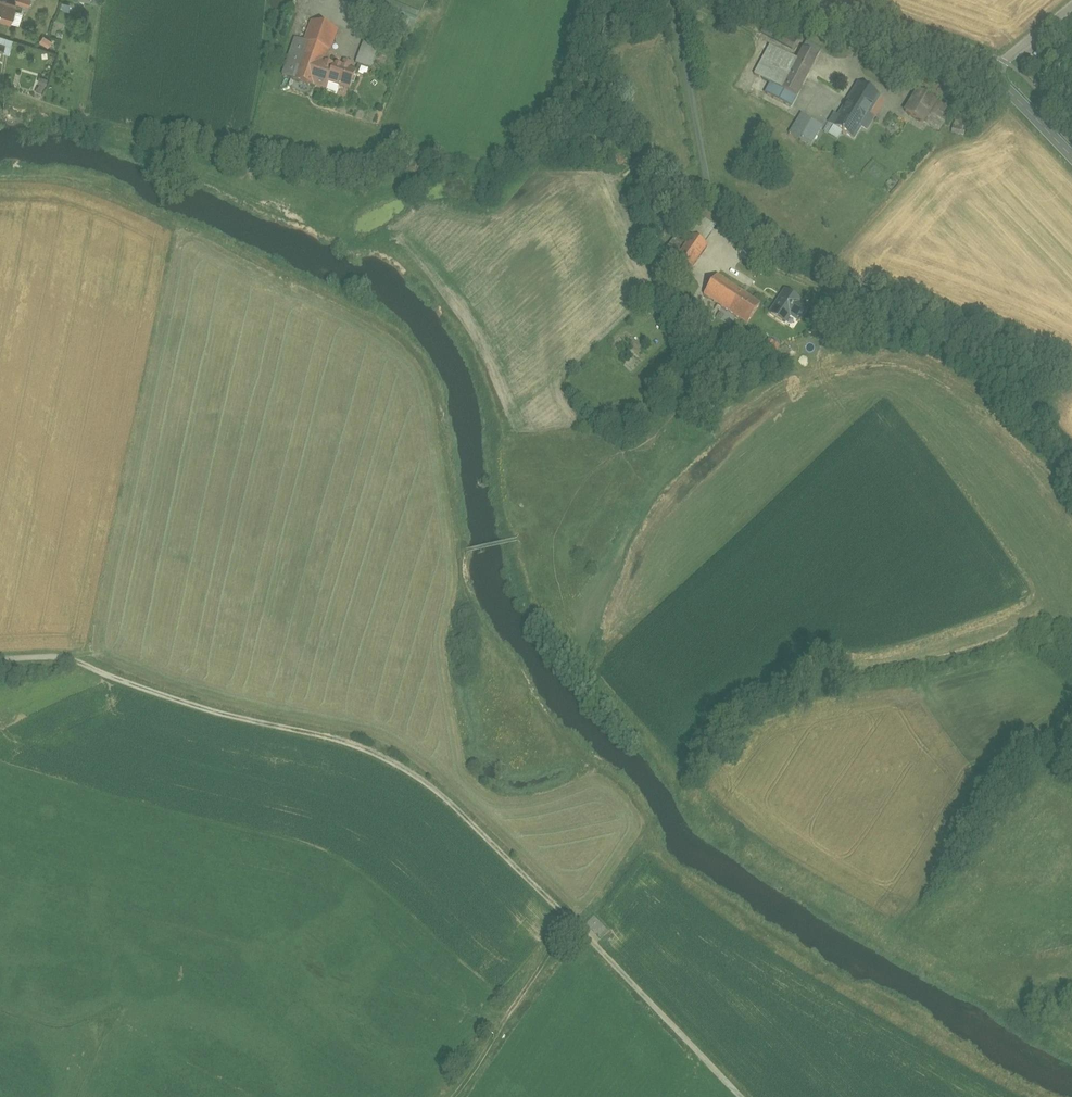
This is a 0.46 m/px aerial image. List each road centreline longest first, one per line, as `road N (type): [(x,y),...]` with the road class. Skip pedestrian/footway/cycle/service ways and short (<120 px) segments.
road 1 (unclassified): [(0,655),(61,655),(189,699),(356,737),(410,764),(743,1096)]
road 2 (track): [(574,922),(498,1012),(484,1049),(443,1096)]
road 3 (tertiary): [(814,0),(937,42),(989,75)]
road 4 (track): [(0,173),(86,186),(162,218),(163,201)]

